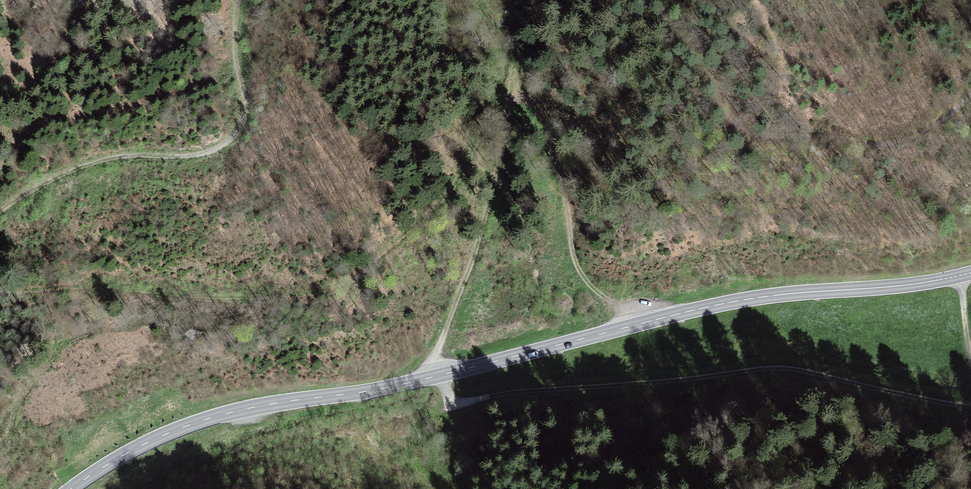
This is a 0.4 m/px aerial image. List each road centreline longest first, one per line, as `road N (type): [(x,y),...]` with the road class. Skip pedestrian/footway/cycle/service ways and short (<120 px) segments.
road 1 (secondary): [(72,488),(161,436),(250,407),(387,388),(727,303),(970,273)]
road 2 (track): [(438,376),(437,349),(477,254),(508,141),(505,108),(482,121),(447,199),(330,290),(224,298),(94,286),(0,291)]
road 3 (track): [(438,376),(456,403),(788,368),(970,406)]
road 4 (track): [(0,213),(97,162),(196,155),(228,143),(247,105),(240,0)]
road 5 (track): [(699,0),(717,86),(750,123),(845,142),(894,140),(944,118),(970,91)]
road 6 (track): [(651,321),(586,281),(547,117),(523,102),(505,108)]

